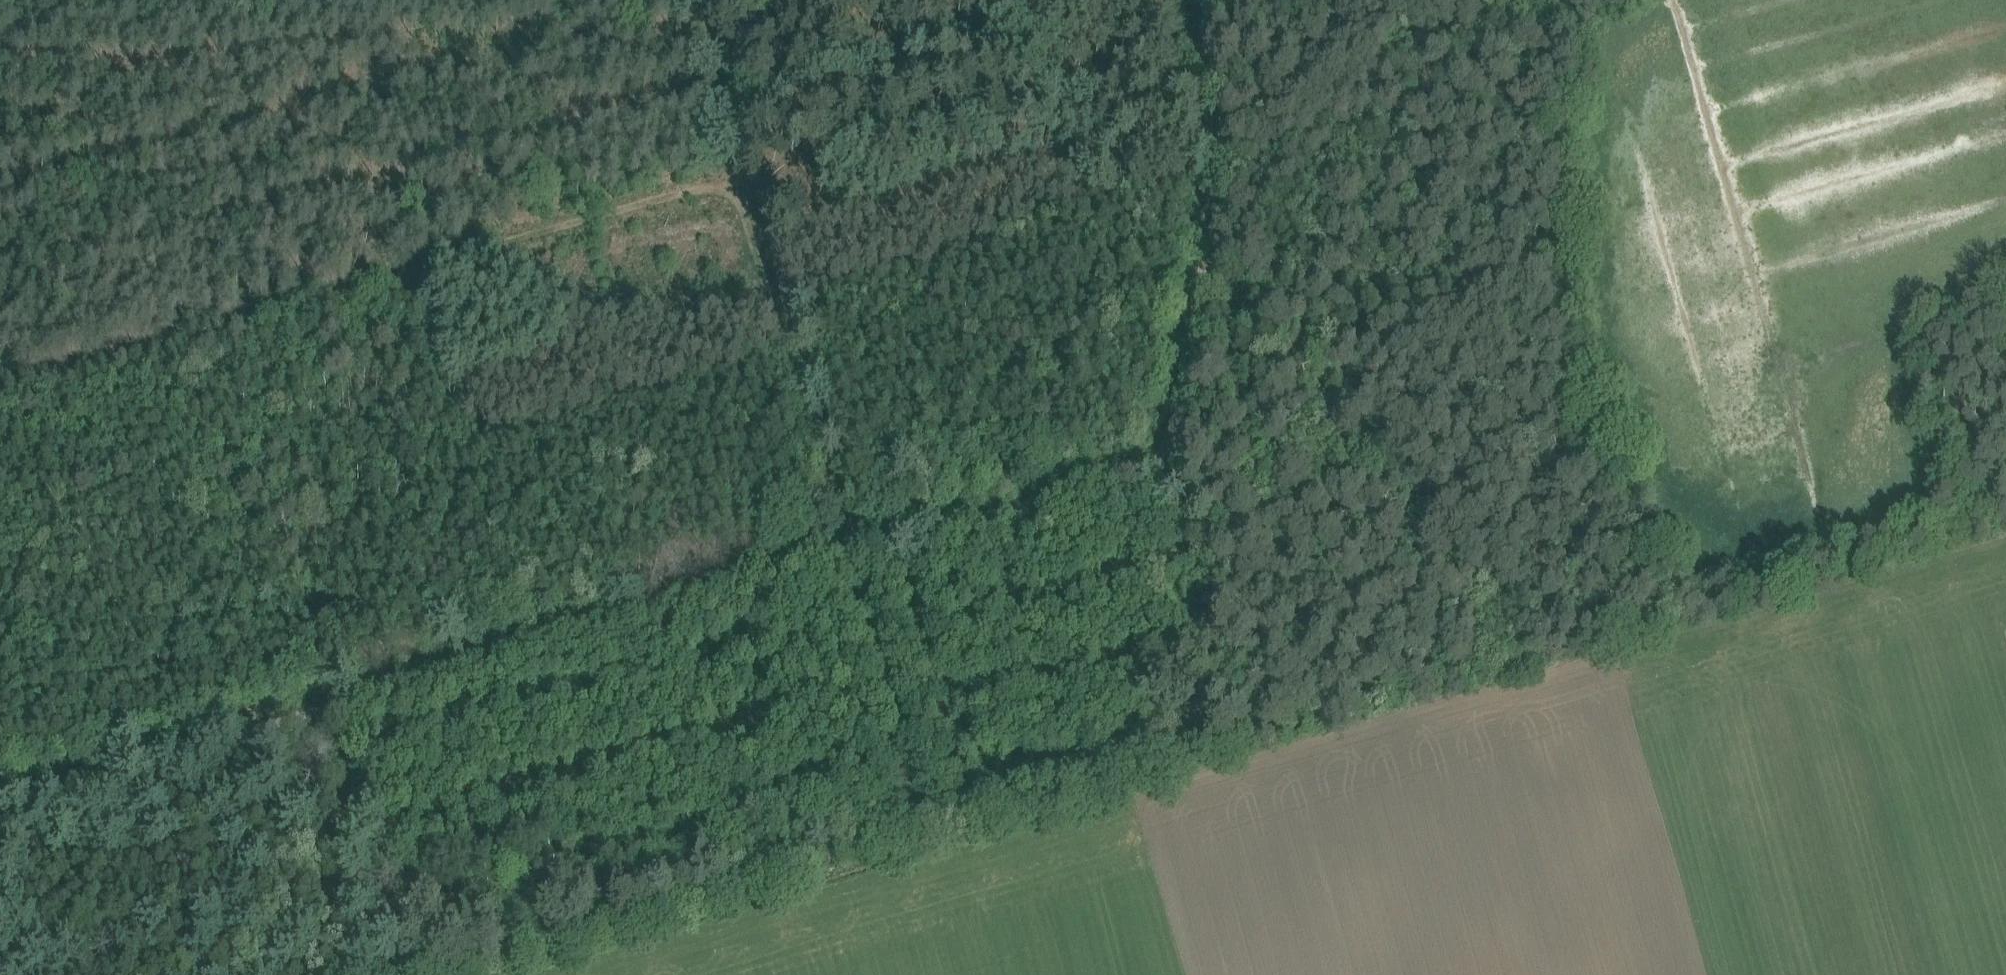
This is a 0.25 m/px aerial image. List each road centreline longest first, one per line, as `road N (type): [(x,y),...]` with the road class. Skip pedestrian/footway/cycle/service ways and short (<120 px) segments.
road 1 (track): [(0,815),(849,562),(1176,473),(1164,416),(1204,216),(1203,0)]

